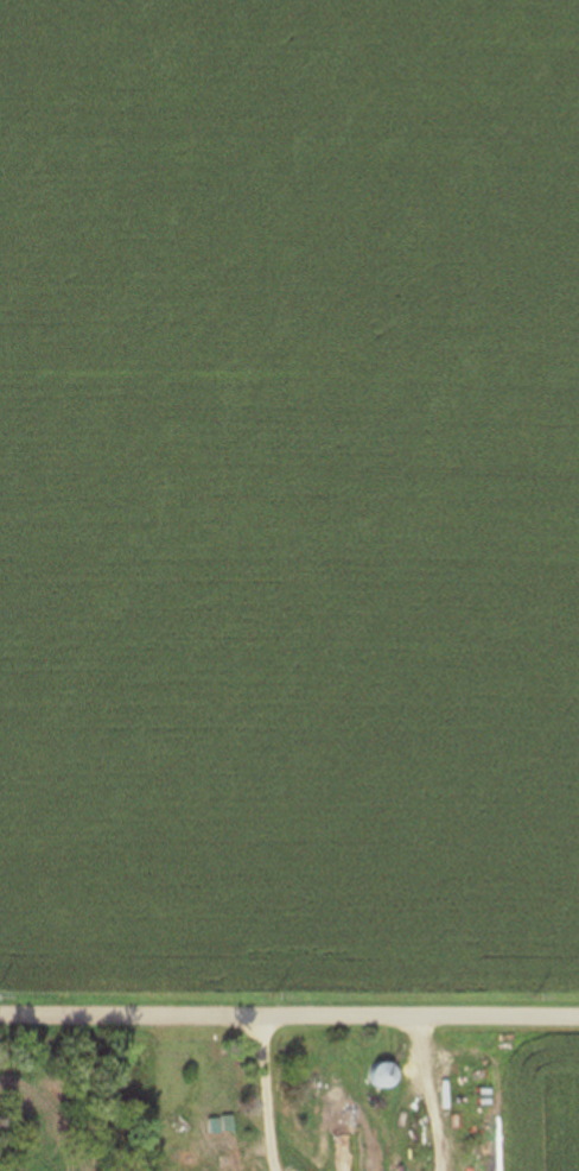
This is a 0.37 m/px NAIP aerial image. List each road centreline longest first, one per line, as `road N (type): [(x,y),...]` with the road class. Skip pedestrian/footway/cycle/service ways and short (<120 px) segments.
road 1 (residential): [(578,1028),(0,1025)]

